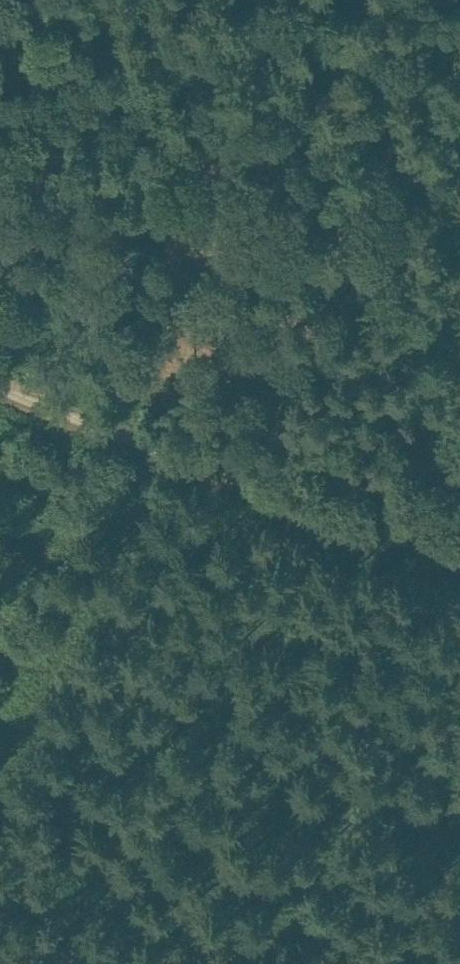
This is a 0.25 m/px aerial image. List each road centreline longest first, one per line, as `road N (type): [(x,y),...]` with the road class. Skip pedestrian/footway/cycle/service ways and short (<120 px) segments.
road 1 (track): [(459,558),(0,368)]

